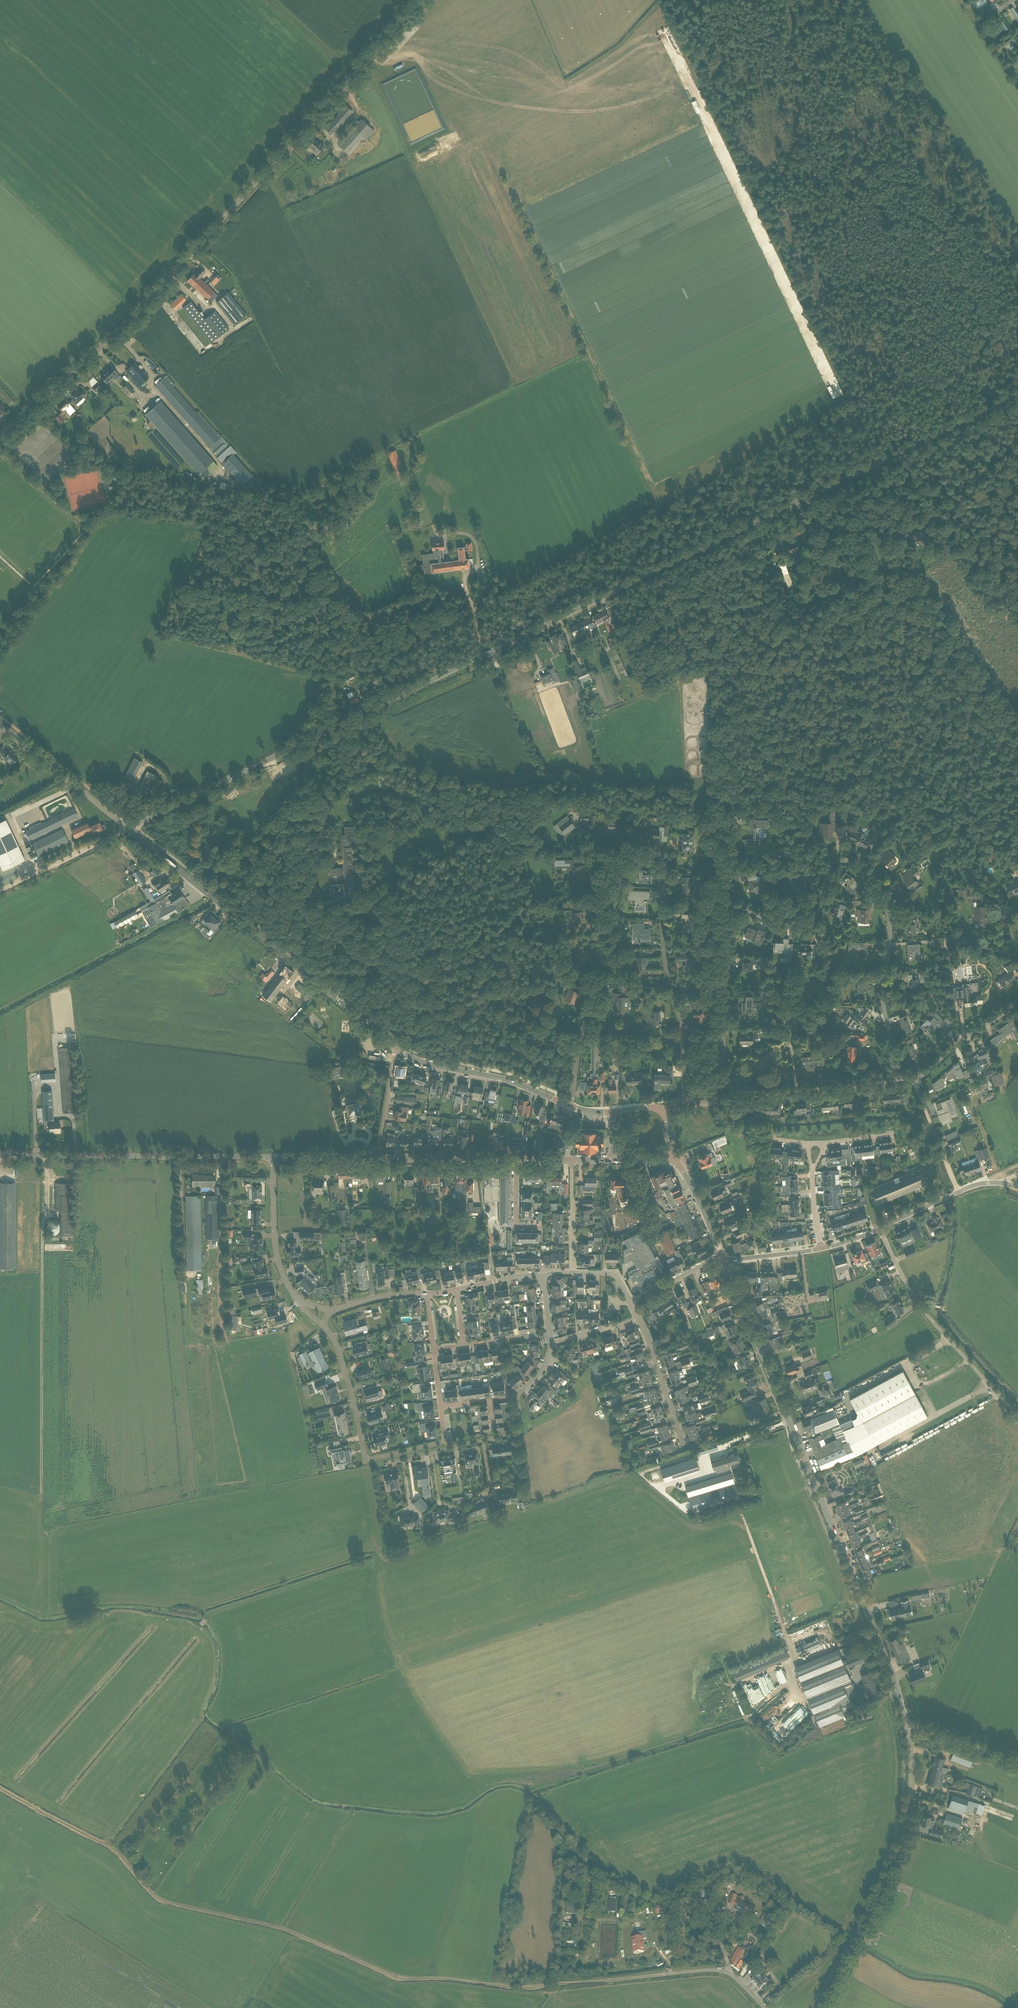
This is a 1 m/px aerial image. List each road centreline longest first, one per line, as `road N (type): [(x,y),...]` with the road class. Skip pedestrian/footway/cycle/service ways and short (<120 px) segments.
road 1 (unclassified): [(128,829),(1017,394)]
road 2 (tertiary): [(825,2007),(903,1842),(910,1742),(893,1676),(725,1260)]
road 3 (track): [(662,1974),(530,1988),(392,1975),(284,1929),(168,1902),(111,1847),(0,1787)]
road 4 (tertiary): [(0,436),(116,333),(423,0)]
road 5 (residential): [(684,1104),(683,1024),(666,945),(663,861),(602,848),(597,899),(604,966),(569,1105)]
road 6 (residential): [(894,1079),(884,988),(890,915),(873,877),(835,863),(815,917),(803,924),(726,900)]
road 7 (tertiary): [(396,1048),(128,829)]
road 8 (tertiary): [(272,1156),(0,1155)]
road 9 (unclassified): [(1017,1417),(919,1305),(879,1228)]
road 10 (residential): [(445,1443),(366,1460),(349,1382),(323,1327)]
road 11 (residential): [(734,1099),(722,1077),(726,900)]
road 12 (tertiary): [(556,1100),(396,1048)]
road 13 (tertiary): [(128,829),(0,724)]
road 14 (residential): [(734,1099),(894,1079)]
road 15 (residential): [(683,1445),(630,1303)]
road 16 (residential): [(298,1301),(274,1245),(272,1156)]
road 17 (residential): [(894,1079),(920,1078),(1017,1003)]
road 18 (track): [(0,891),(128,829)]
road 19 (tertiary): [(516,1158),(380,1157)]
road 20 (track): [(956,1192),(915,1079)]

